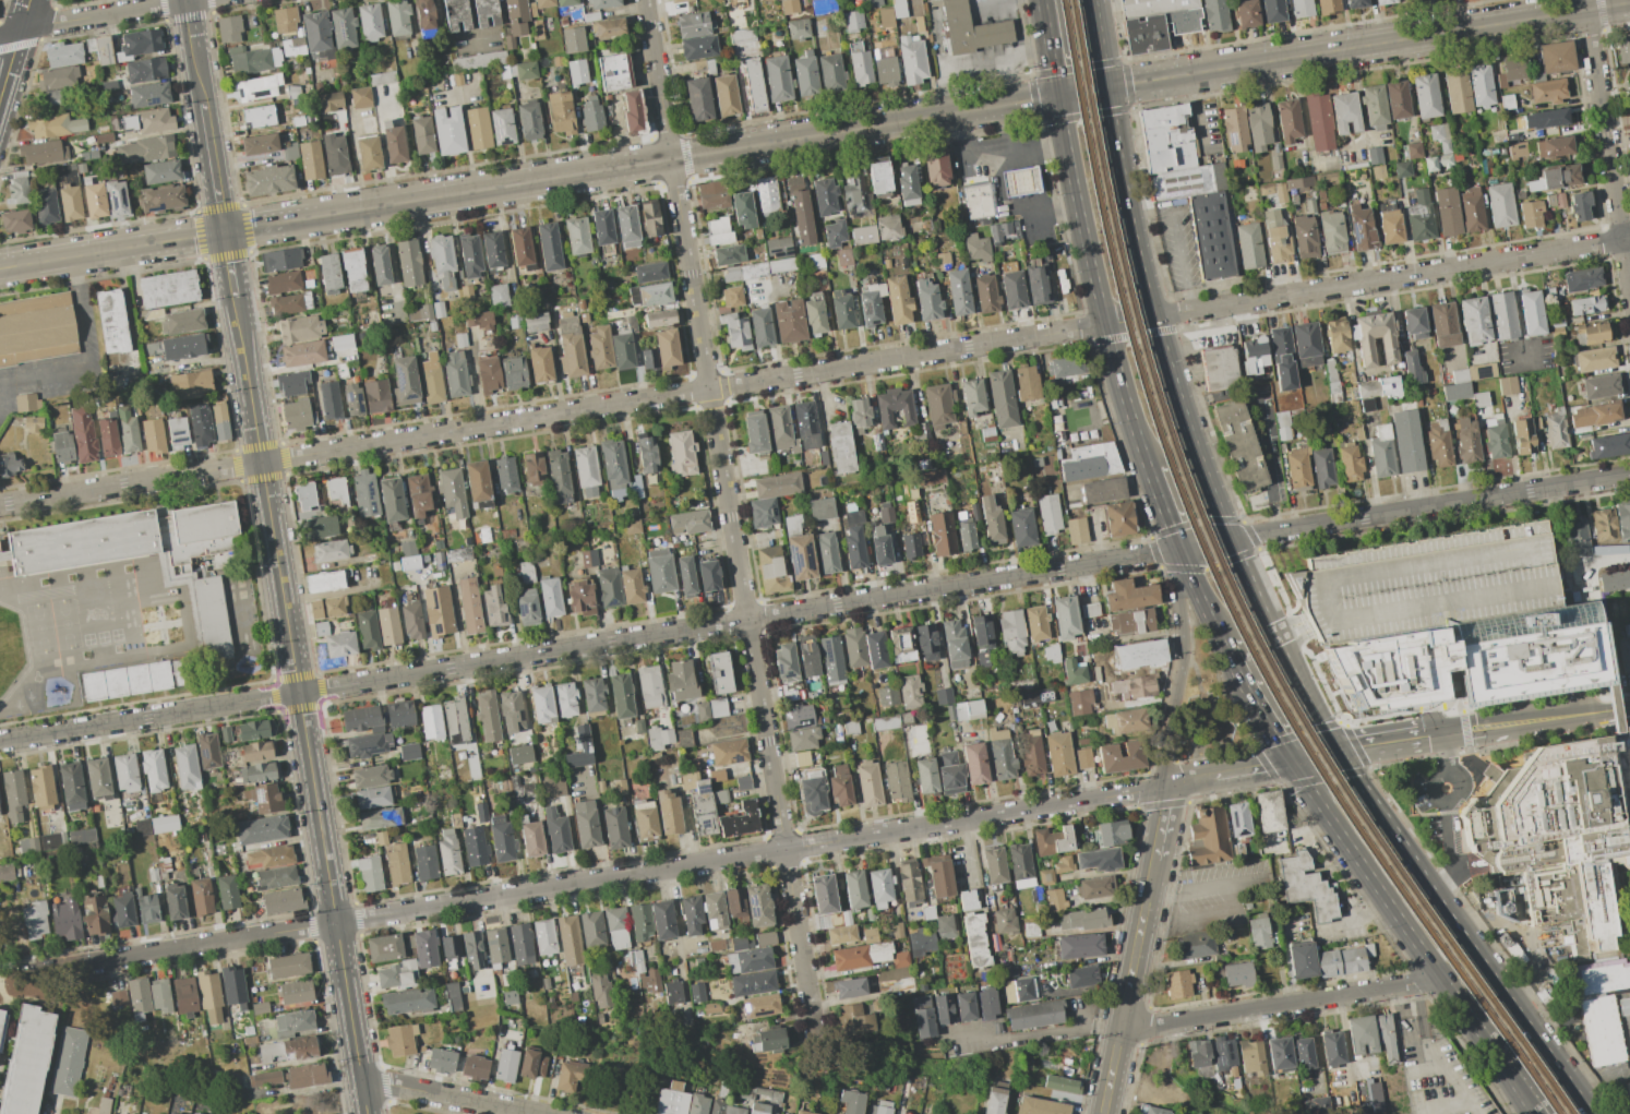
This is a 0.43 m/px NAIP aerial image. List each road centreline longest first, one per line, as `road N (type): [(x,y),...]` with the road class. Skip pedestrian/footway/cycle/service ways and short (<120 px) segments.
road 1 (residential): [(1629,238),(0,503)]
road 2 (residential): [(1629,476),(0,741)]
road 3 (tertiary): [(1055,96),(0,268)]
road 4 (residential): [(784,848),(644,0)]
road 5 (residential): [(784,848),(55,967)]
road 6 (tertiary): [(1629,3),(1105,87)]
road 7 (secondary): [(1055,96),(1103,324),(1147,471)]
road 8 (residential): [(1164,788),(784,848)]
road 9 (secondary): [(1230,540),(1151,316),(1122,185)]
road 10 (residential): [(1440,978),(1119,1029)]
road 11 (residential): [(1629,285),(1585,0)]
road 12 (secondary): [(1290,763),(1440,978)]
road 13 (tertiary): [(1102,1113),(1154,859)]
road 14 (secondary): [(1177,549),(1226,659),(1290,763)]
road 15 (residential): [(1177,549),(1183,663),(1164,788)]
road 16 (secondary): [(1567,1081),(1430,889)]
road 17 (tertiary): [(337,922),(367,1113)]
road 18 (residential): [(813,1030),(784,848)]
road 19 (residential): [(539,1113),(361,1078)]
road 20 (tertiary): [(188,1),(215,176)]
road 21 (secondary): [(1440,978),(1537,1113)]
road 22 (tertiary): [(1445,743),(1592,714)]
road 23 (residential): [(194,0),(51,23)]
road 24 (tertiary): [(314,780),(337,922)]
road 25 (secondary): [(1328,739),(1268,624)]
road 26 (tertiary): [(1290,763),(1164,788)]
road 27 (tertiary): [(241,338),(260,462)]

